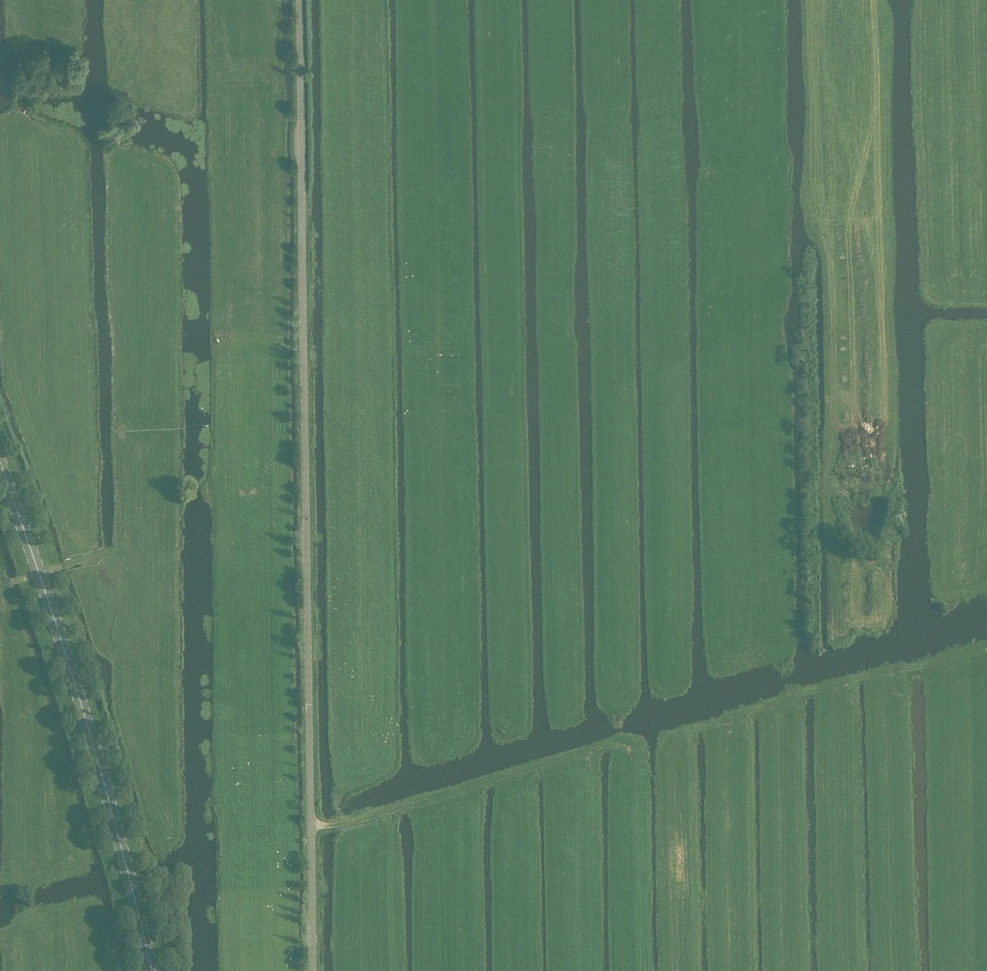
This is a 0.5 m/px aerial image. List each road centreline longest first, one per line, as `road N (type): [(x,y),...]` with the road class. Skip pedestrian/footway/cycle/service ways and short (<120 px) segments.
road 1 (unclassified): [(313,970),(300,0)]
road 2 (primary): [(152,970),(60,629),(0,460)]
road 3 (track): [(615,747),(397,814),(311,827)]

